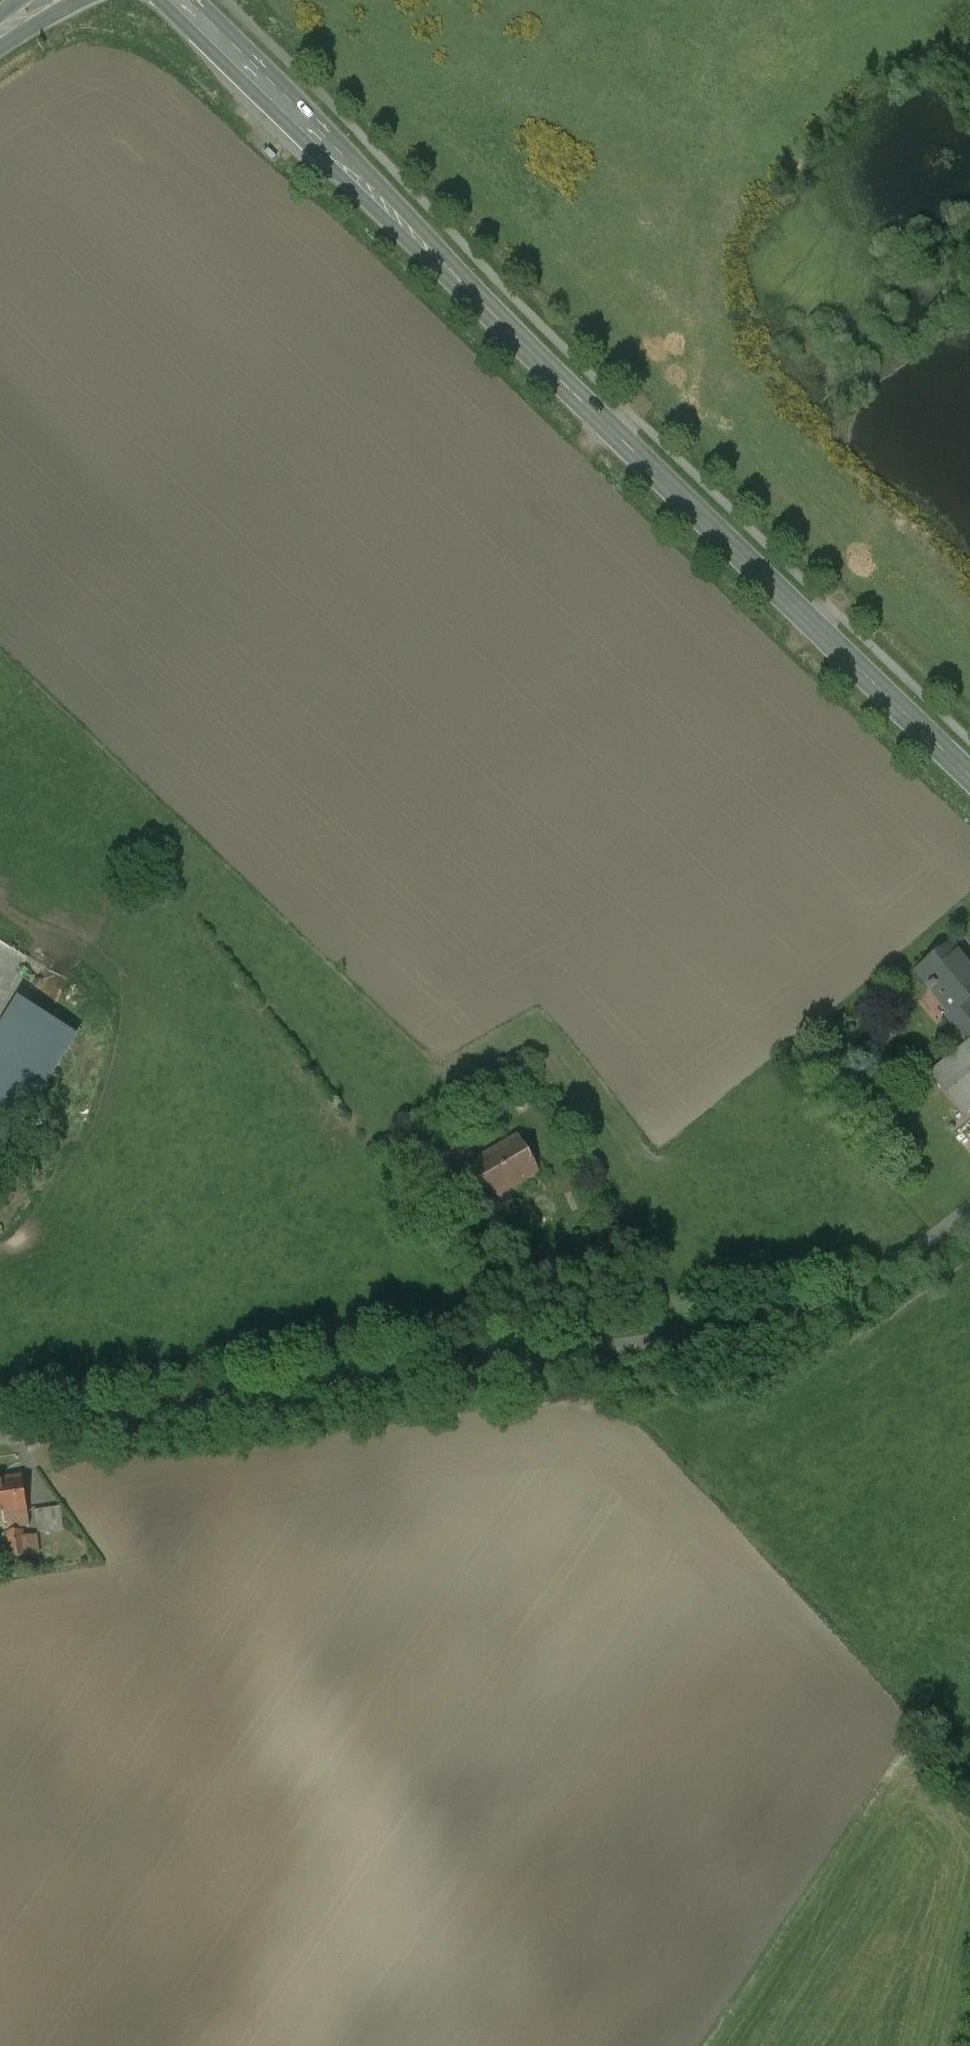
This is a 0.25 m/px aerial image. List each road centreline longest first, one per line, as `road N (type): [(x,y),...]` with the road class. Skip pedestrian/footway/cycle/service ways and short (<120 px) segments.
road 1 (secondary): [(969,776),(178,0)]
road 2 (unclassified): [(969,1211),(865,1289),(816,1312),(0,1432)]

